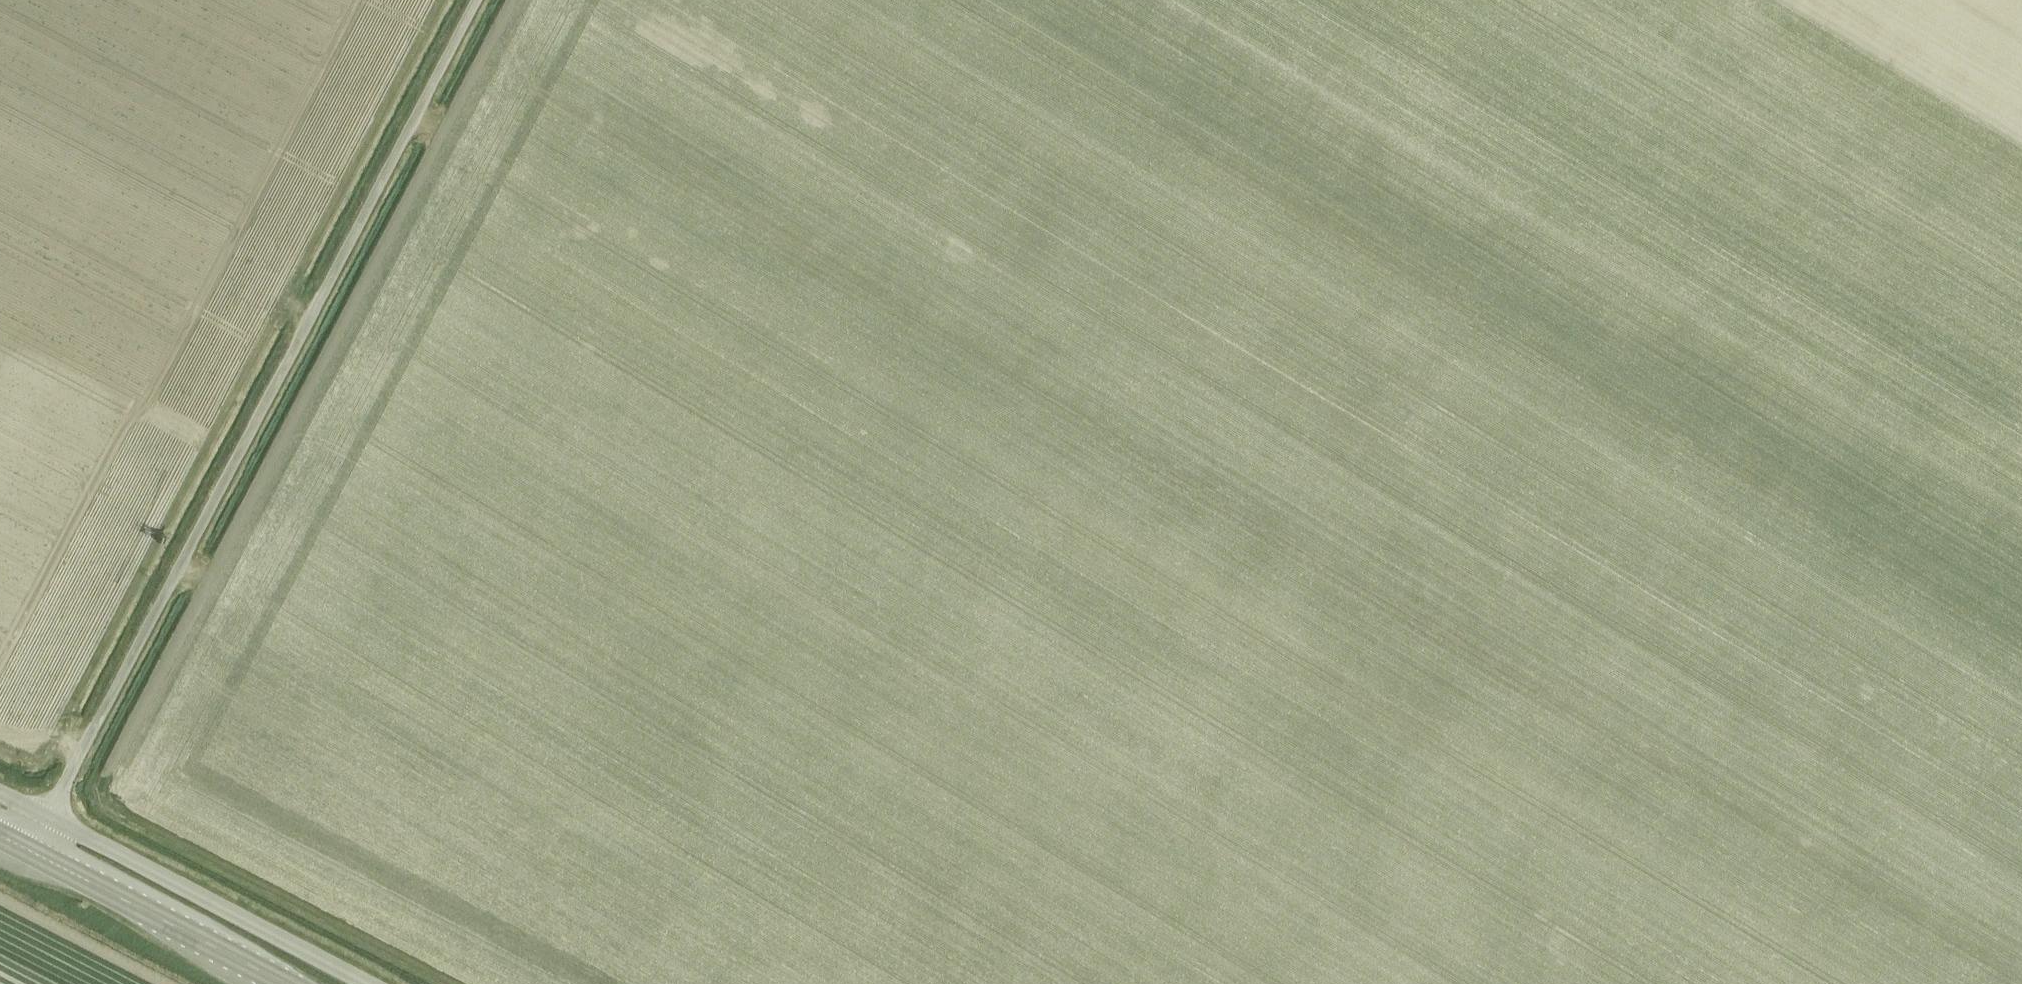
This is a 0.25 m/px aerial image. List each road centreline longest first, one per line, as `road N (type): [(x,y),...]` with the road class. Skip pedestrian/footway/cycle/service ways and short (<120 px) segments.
road 1 (track): [(478,0),(29,851)]
road 2 (unclassified): [(369,983),(0,792)]
road 3 (tertiary): [(286,983),(0,836)]

